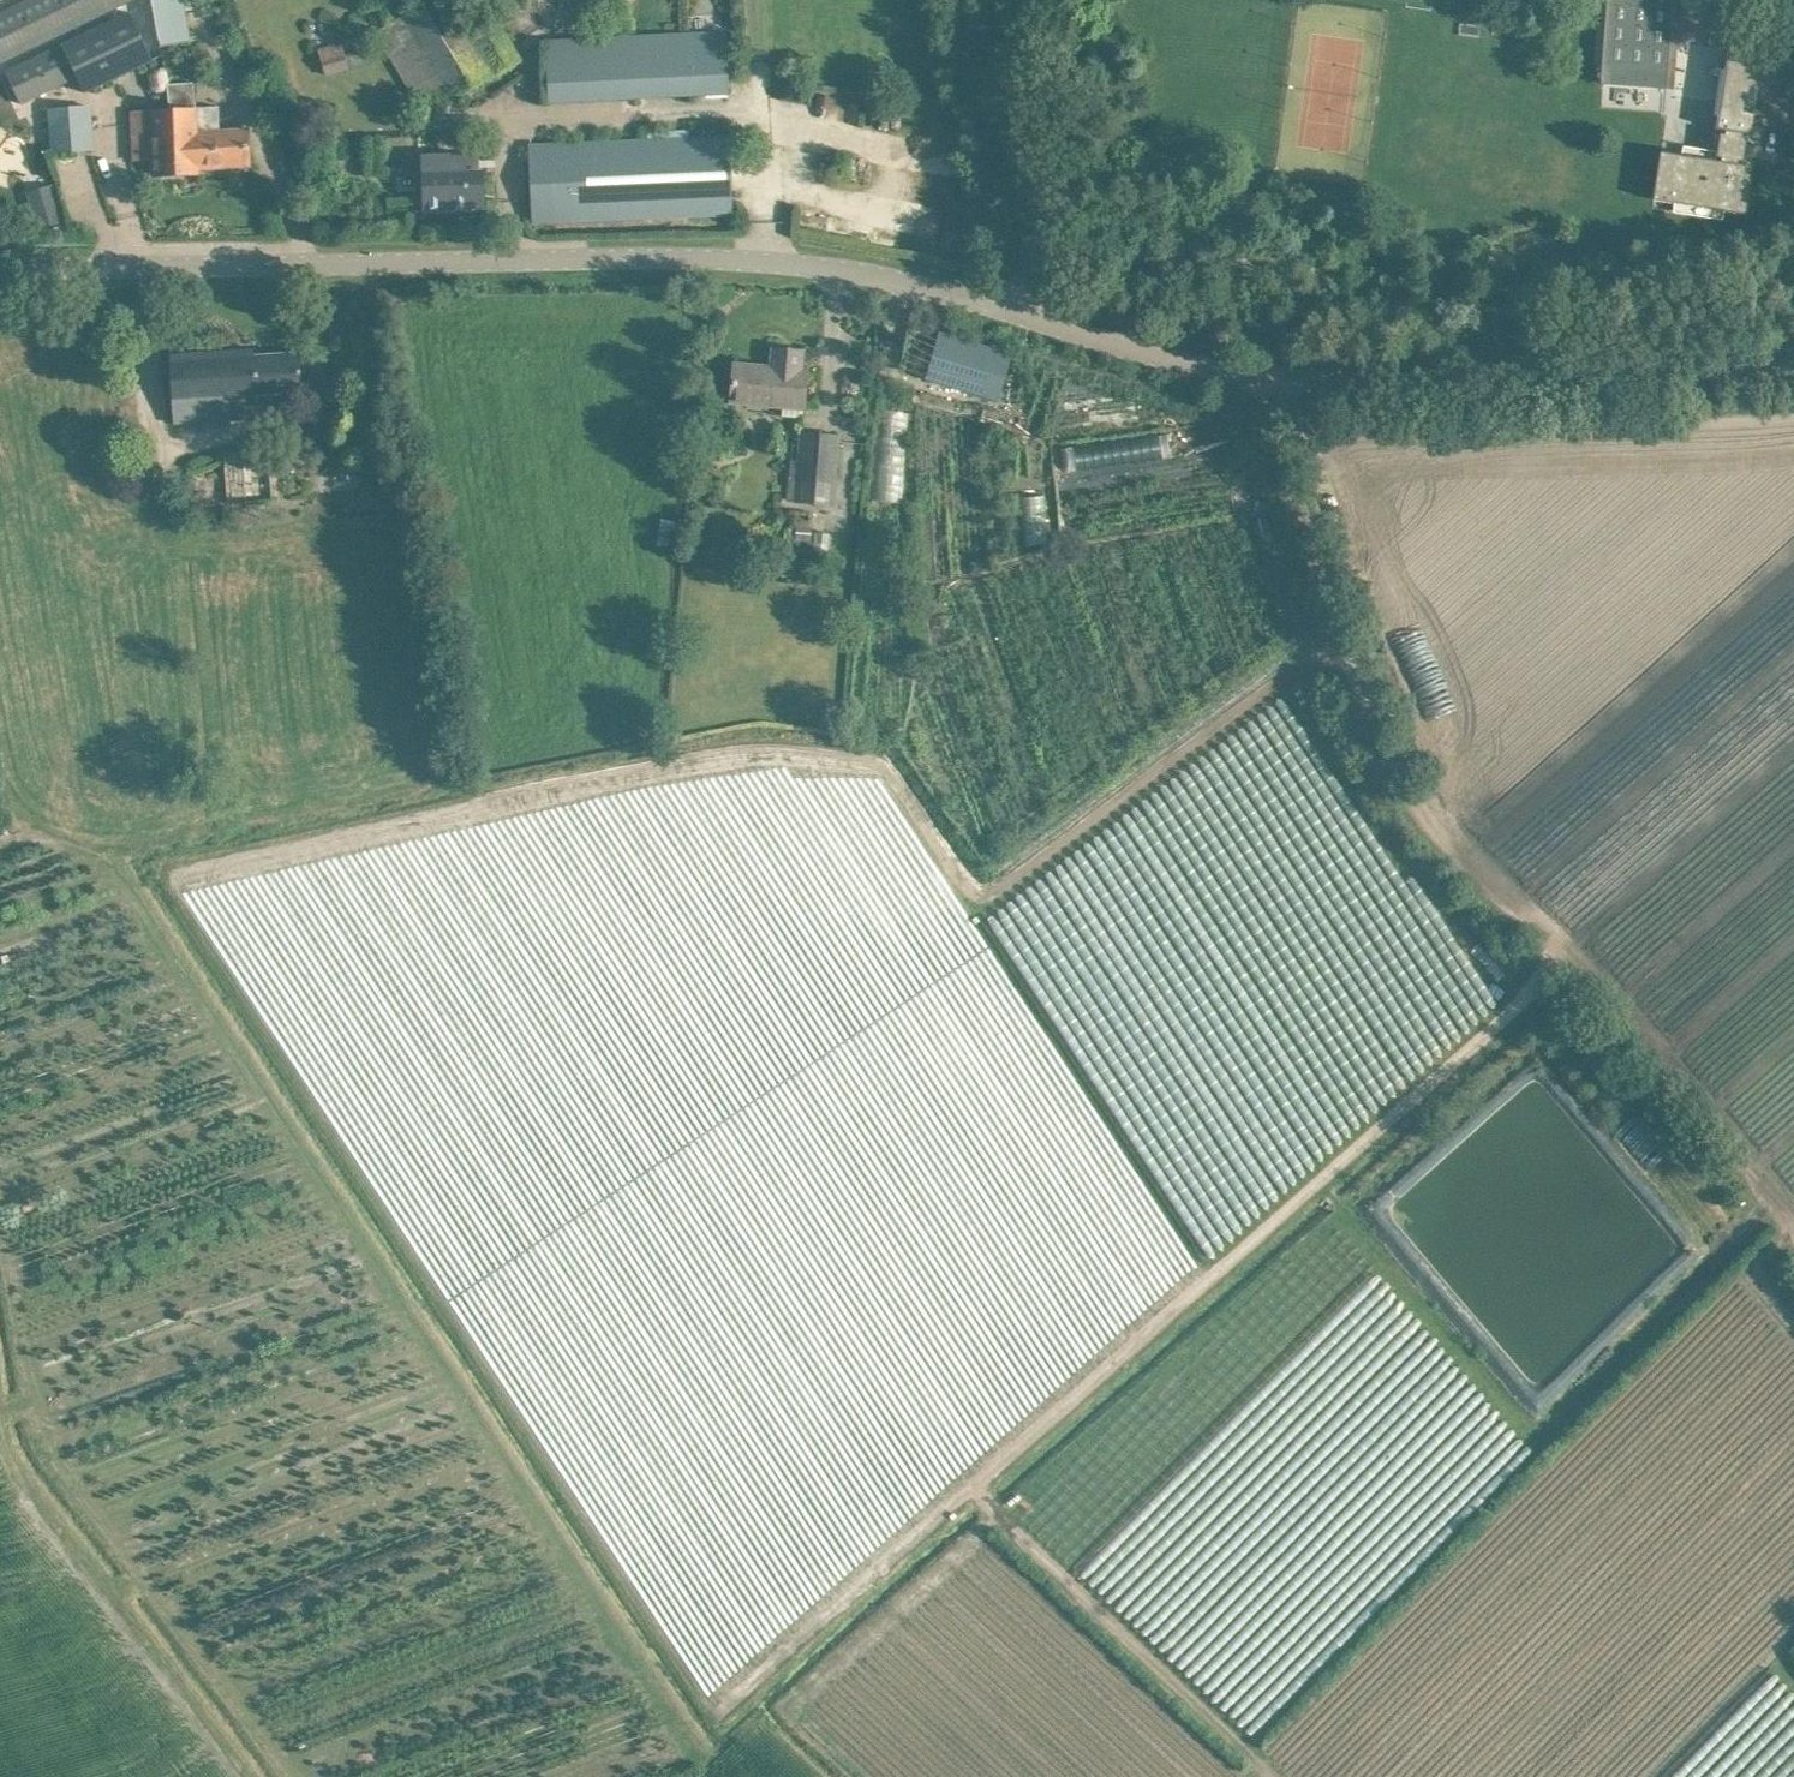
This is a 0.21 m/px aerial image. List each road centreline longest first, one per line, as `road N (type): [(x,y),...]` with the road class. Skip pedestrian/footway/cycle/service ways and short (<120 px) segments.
road 1 (unclassified): [(1019,317),(889,278),(776,261),(0,264)]
road 2 (track): [(1261,379),(1389,747),(1793,1218)]
road 3 (unclassified): [(1019,317),(1211,372),(1291,384),(1411,385),(1793,360)]
road 4 (residential): [(1019,317),(1029,232),(1024,141),(998,0)]

